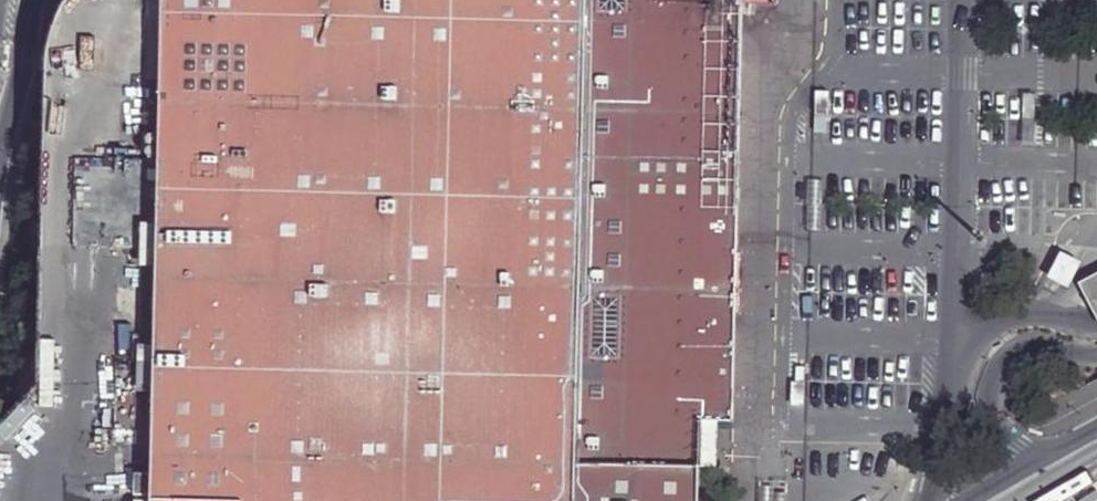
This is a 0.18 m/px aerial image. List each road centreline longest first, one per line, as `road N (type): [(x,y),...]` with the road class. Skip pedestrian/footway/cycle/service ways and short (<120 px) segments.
road 1 (tertiary): [(1096,428),(969,500)]

